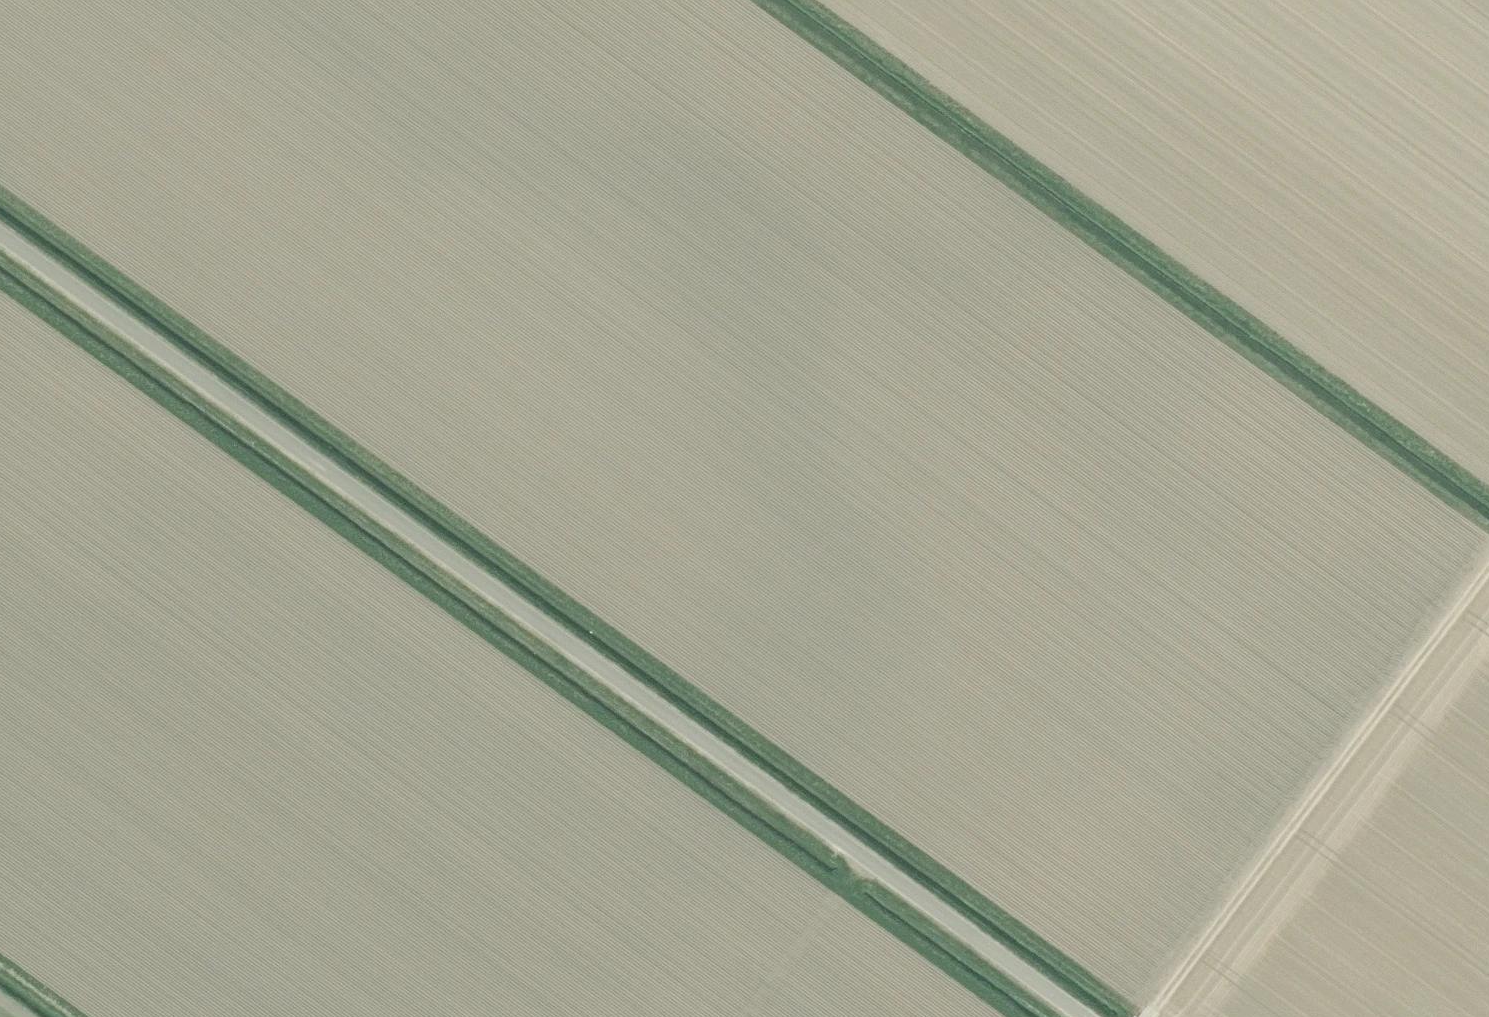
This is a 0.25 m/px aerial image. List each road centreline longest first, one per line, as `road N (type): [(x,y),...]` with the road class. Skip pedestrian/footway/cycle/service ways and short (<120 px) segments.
road 1 (unclassified): [(1085,1016),(0,233)]
road 2 (track): [(1152,1016),(1488,569)]

